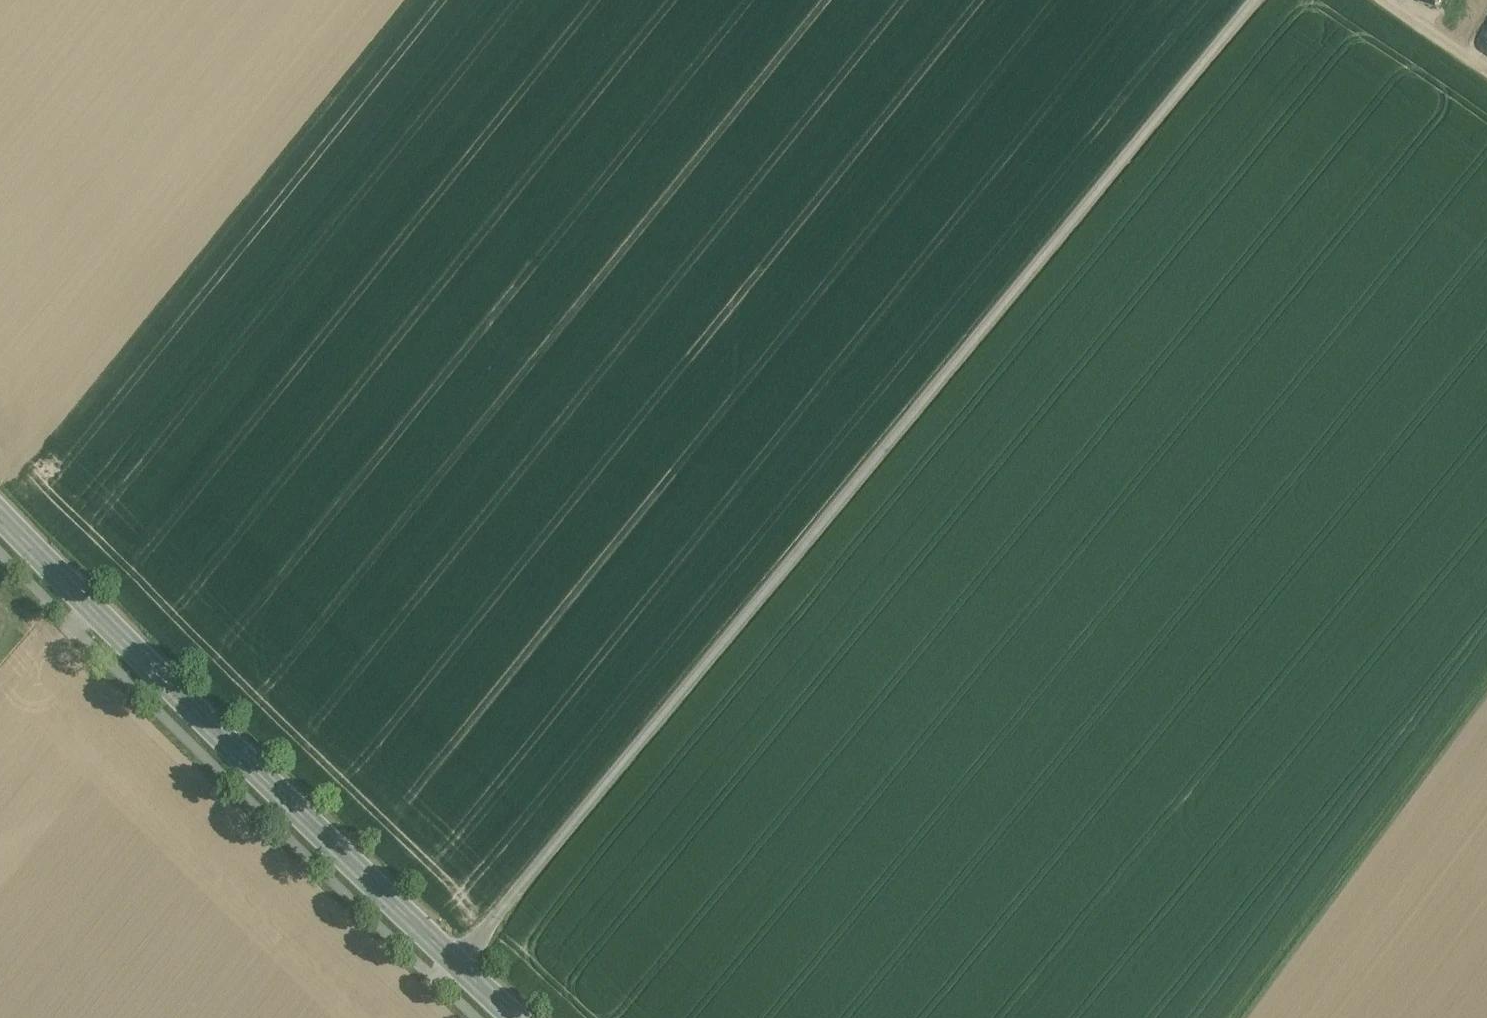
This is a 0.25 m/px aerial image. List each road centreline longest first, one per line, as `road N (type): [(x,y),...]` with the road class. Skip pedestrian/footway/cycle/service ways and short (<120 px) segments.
road 1 (tertiary): [(0,516),(514,1017)]
road 2 (track): [(1486,685),(1237,1017)]

